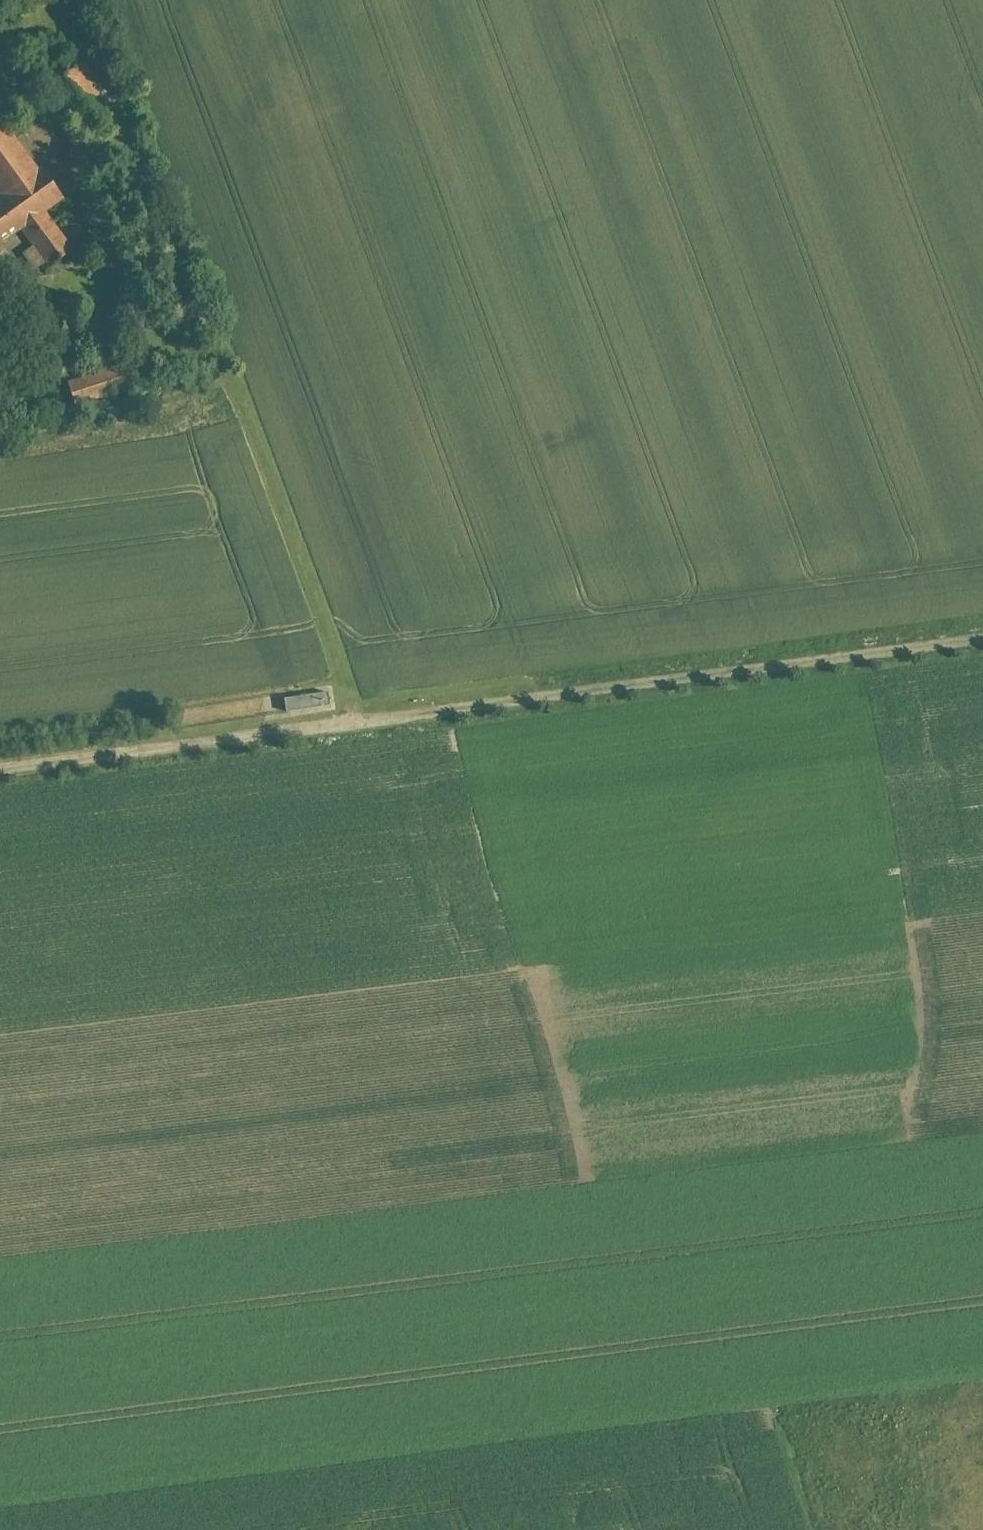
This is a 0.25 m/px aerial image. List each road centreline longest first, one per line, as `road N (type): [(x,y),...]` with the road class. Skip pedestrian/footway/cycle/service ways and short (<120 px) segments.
road 1 (track): [(0,775),(982,643)]

